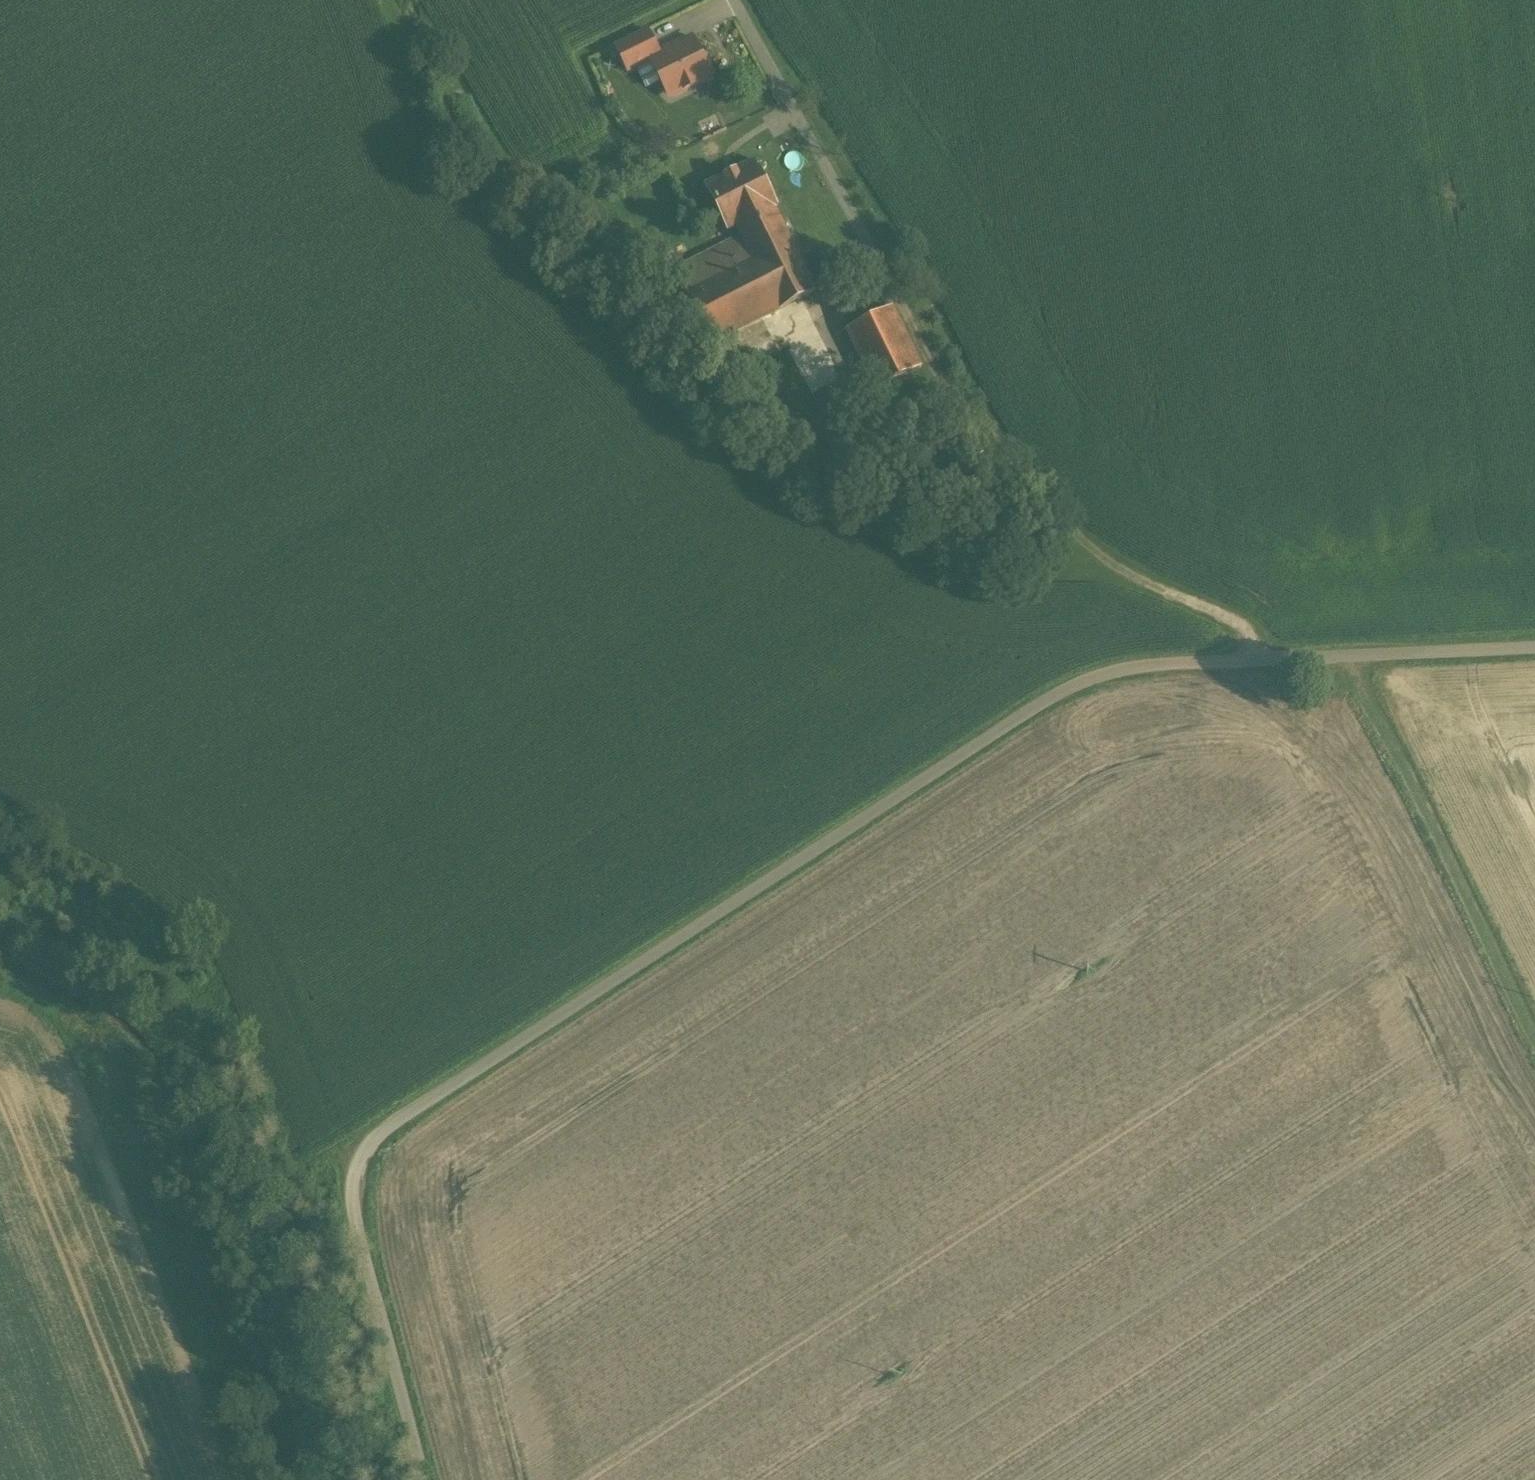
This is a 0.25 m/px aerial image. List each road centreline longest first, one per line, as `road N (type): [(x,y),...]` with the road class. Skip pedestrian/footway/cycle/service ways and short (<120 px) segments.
road 1 (unclassified): [(1534,645),(1160,662),(1069,686),(451,1100),(378,1163),(359,1221),(373,1322),(420,1479)]
road 2 (track): [(844,210),(939,380),(1028,493),(1096,558),(1220,619),(1262,657)]
road 3 (unclassified): [(728,0),(844,210)]

